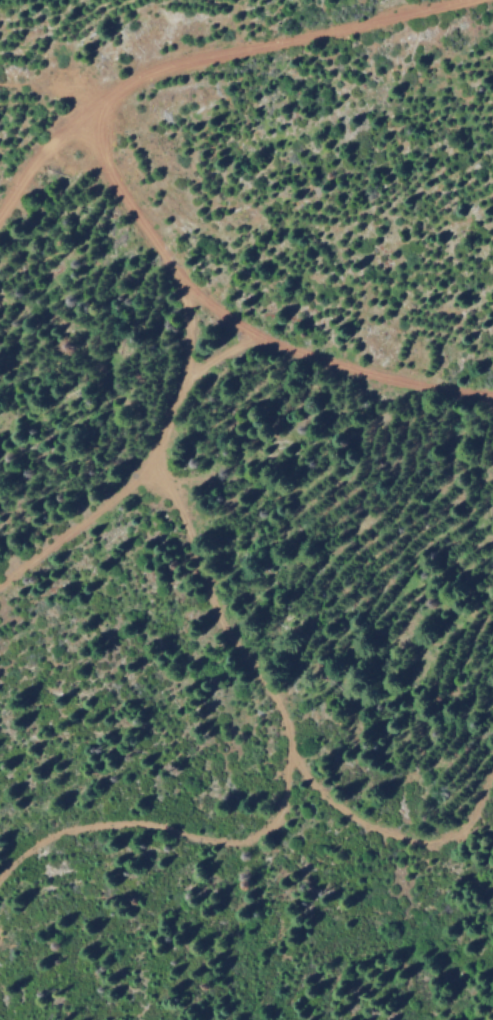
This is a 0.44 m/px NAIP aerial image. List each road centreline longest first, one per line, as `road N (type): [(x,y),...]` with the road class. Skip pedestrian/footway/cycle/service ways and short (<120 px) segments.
road 1 (track): [(0,870),(37,836),(98,828),(146,824),(258,838),(278,807),(294,752),(283,708),(235,632),(181,510),(143,460)]
road 2 (track): [(0,215),(85,127),(149,235),(256,328),(413,385),(492,393)]
road 3 (track): [(185,267),(191,347),(166,427),(126,484),(0,589)]
road 4 (track): [(135,82),(185,62),(300,43),(460,0)]
road 5 (track): [(492,771),(449,833),(414,840),(369,828),(294,752)]

